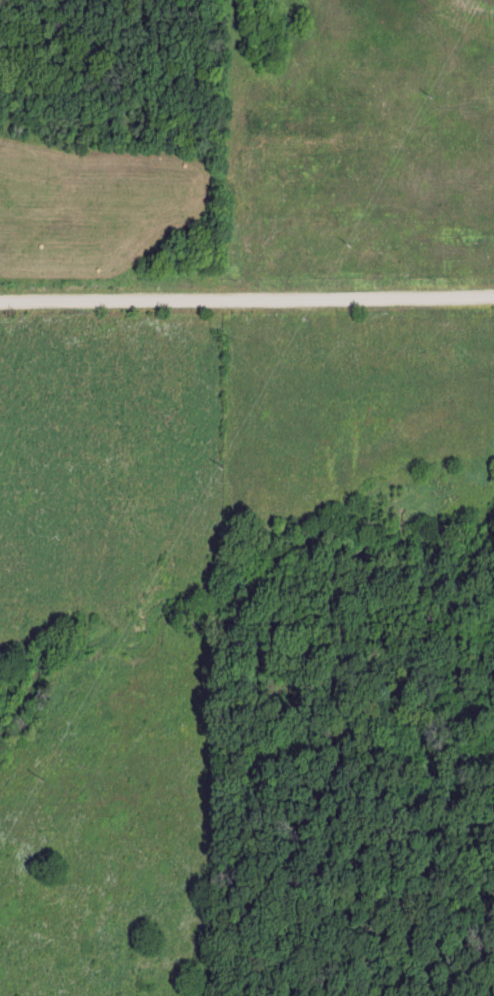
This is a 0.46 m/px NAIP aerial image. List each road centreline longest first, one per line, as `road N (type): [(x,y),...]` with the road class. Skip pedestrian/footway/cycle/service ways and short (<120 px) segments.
road 1 (residential): [(493,294),(0,298)]

